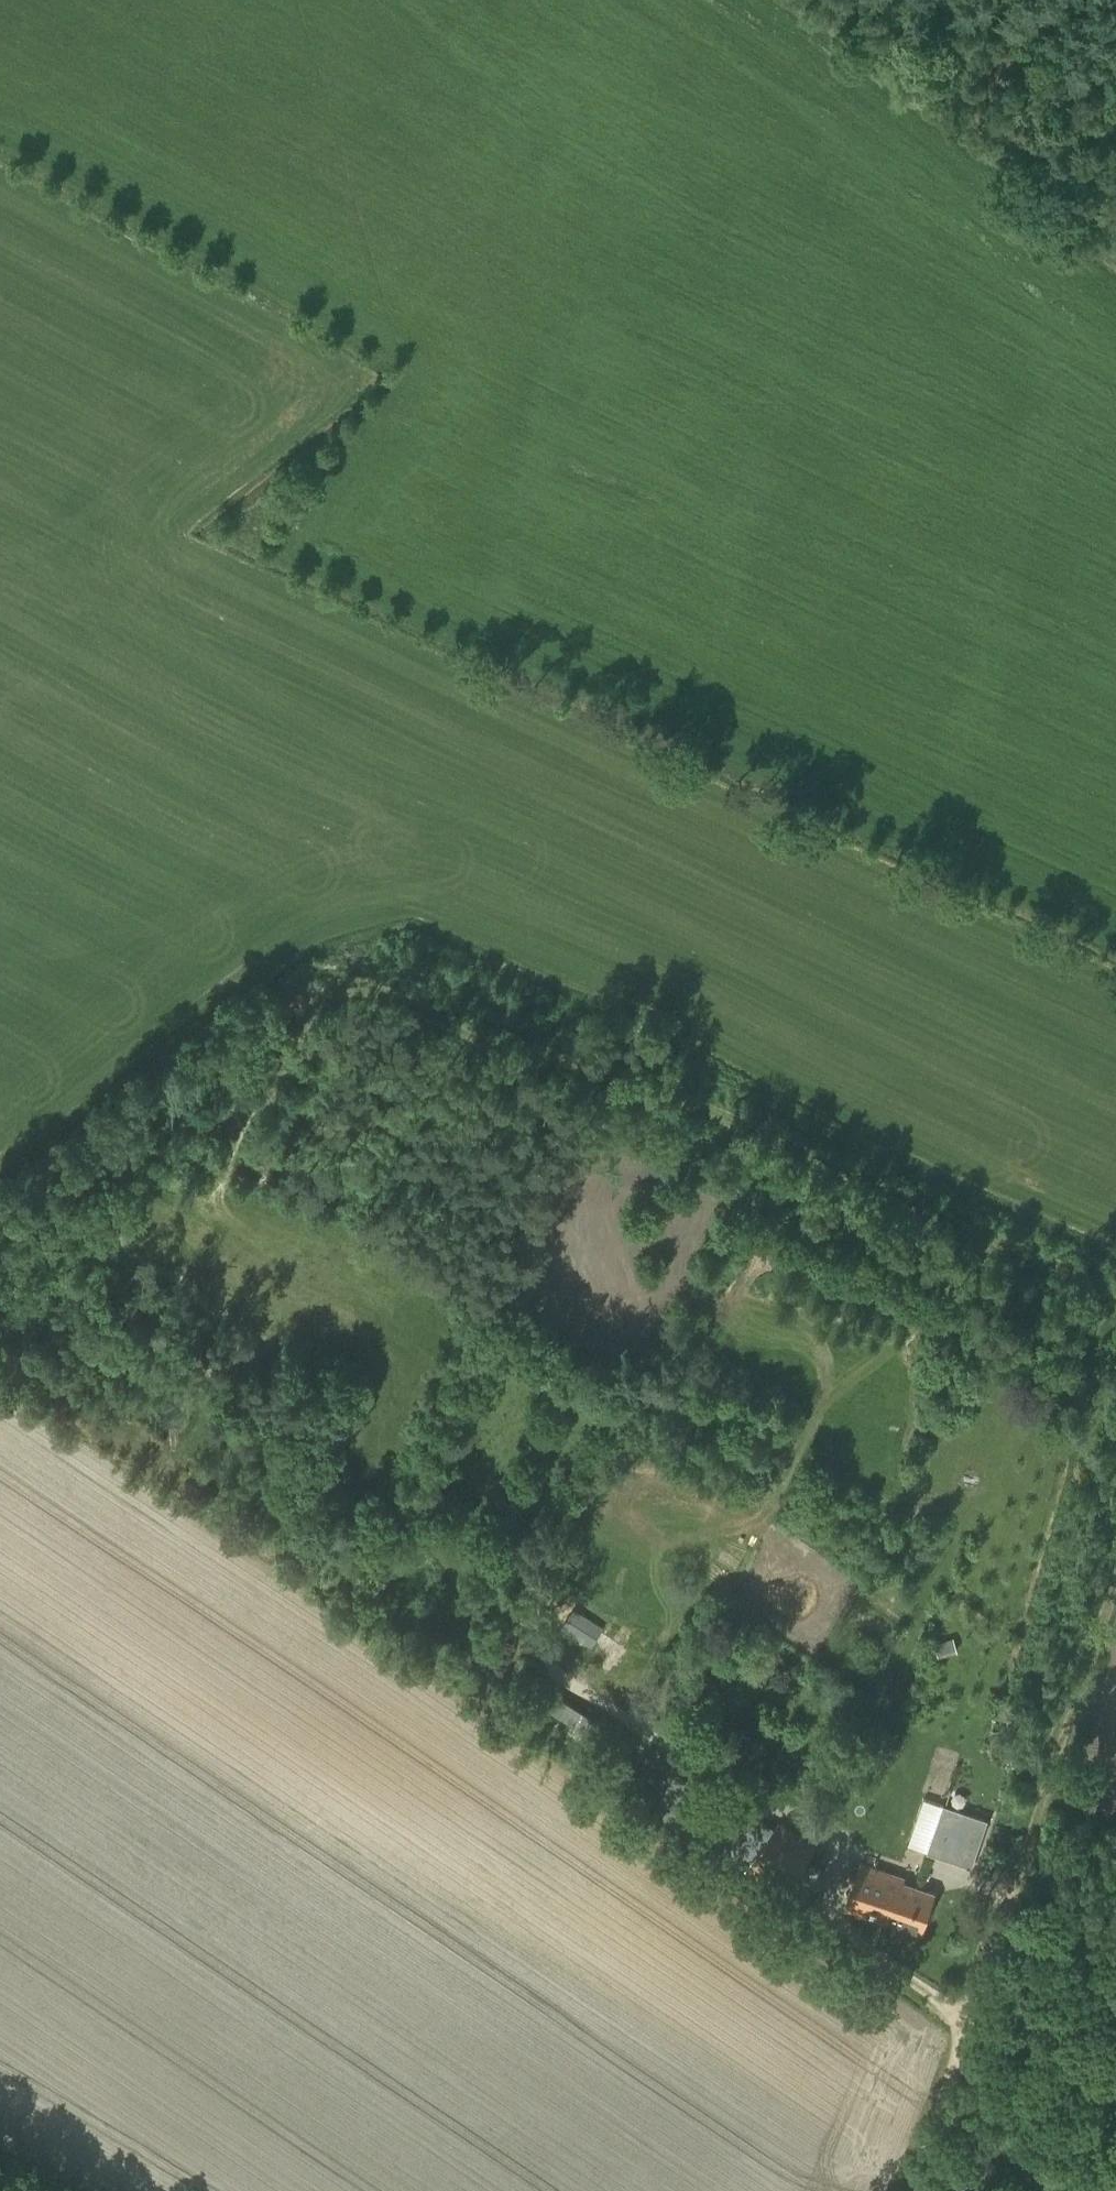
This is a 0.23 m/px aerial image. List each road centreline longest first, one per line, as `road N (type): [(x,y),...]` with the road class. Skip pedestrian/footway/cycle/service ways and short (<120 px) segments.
road 1 (track): [(917,2190),(1115,1560)]

